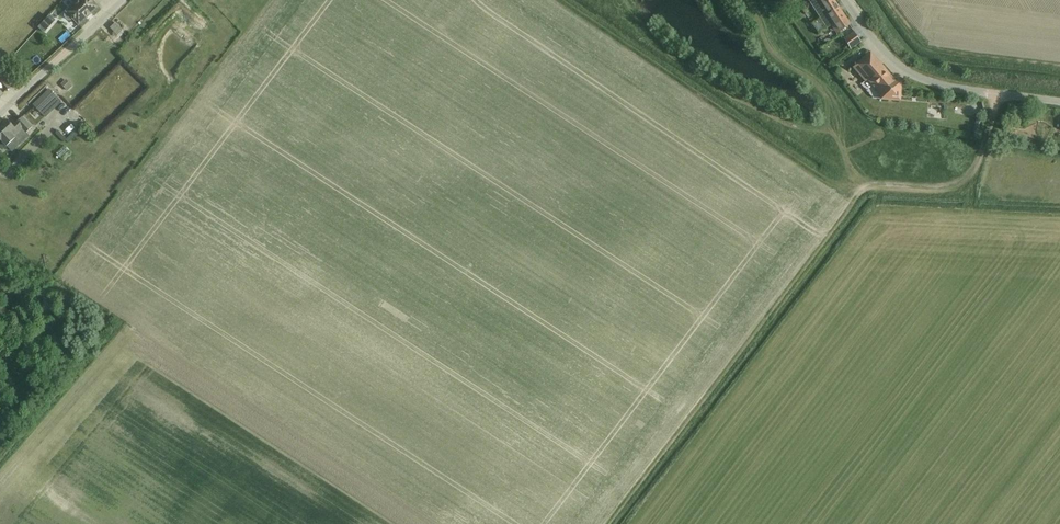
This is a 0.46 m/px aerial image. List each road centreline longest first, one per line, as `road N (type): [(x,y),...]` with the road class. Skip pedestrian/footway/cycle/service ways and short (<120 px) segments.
road 1 (unclassified): [(1059,107),(933,87),(901,69),(845,0)]
road 2 (unclassified): [(0,114),(123,0)]

